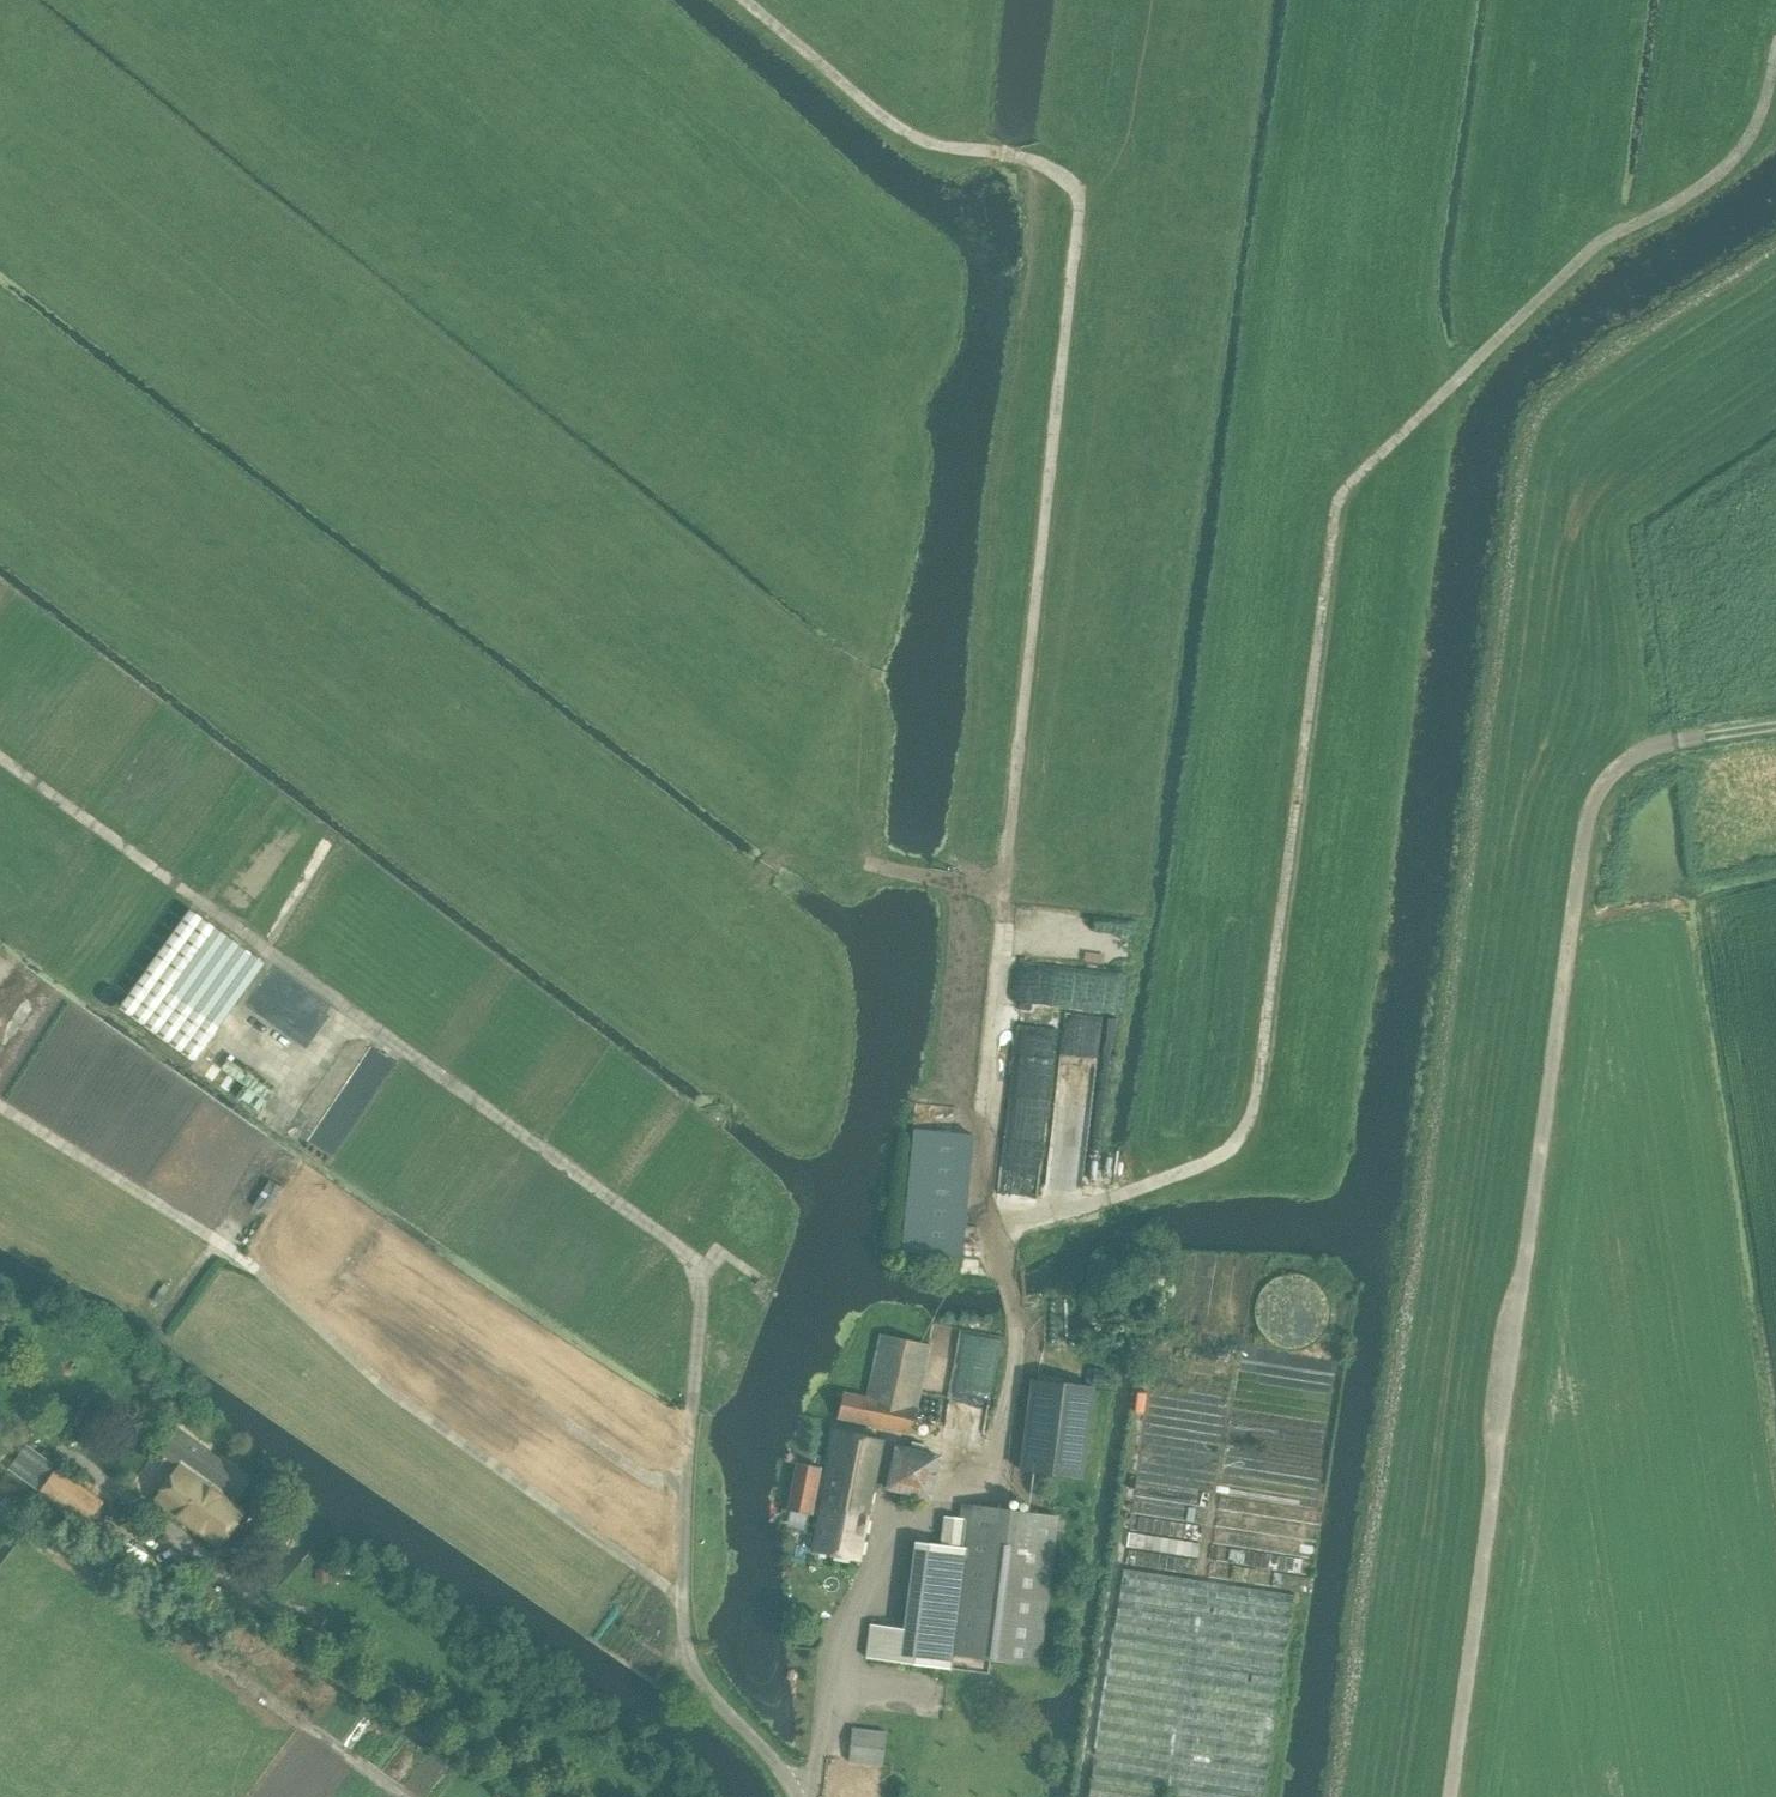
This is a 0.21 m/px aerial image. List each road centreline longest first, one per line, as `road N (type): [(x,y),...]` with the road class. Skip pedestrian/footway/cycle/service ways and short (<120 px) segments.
road 1 (track): [(1075,1209),(1228,1151),(1253,1104),(1336,501),(1595,246),(1726,168),(1752,135),(1775,57)]
road 2 (track): [(1075,1209),(988,1230),(978,1188),(1005,900),(1096,216),(1084,183),(1059,165)]
road 3 (track): [(681,1615),(362,1376),(215,1242),(352,1018)]
road 4 (unclassified): [(795,1796),(694,1673),(684,1642),(682,1496),(690,1417)]
road 5 (track): [(682,1496),(341,1269)]
road 6 (track): [(215,1242),(0,1110)]
road 7 (track): [(937,145),(905,136),(744,0)]
road 8 (track): [(190,900),(0,762)]
road 9 (track): [(1005,900),(849,857)]
road 10 (track): [(937,145),(1059,165)]

